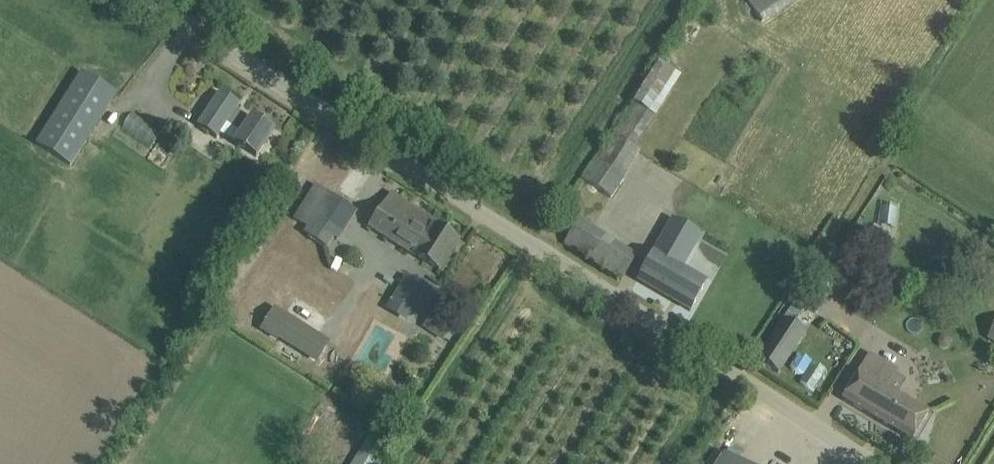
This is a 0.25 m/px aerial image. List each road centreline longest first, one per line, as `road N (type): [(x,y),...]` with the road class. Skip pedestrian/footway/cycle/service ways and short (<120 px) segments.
road 1 (unclassified): [(899,463),(152,0)]

